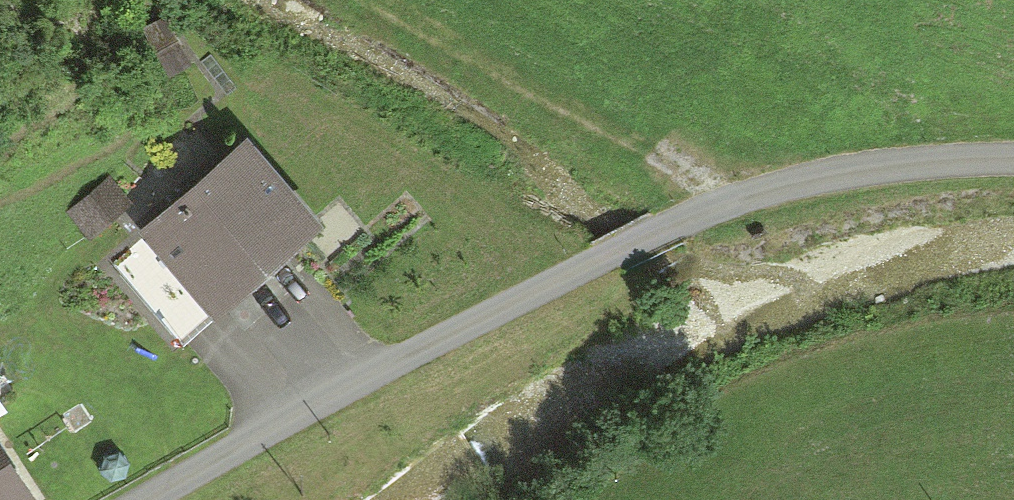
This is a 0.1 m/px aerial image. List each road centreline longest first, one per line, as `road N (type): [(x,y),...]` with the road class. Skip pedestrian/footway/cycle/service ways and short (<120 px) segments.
road 1 (tertiary): [(1013,159),(867,170),(704,209),(282,422),(148,499)]
road 2 (track): [(381,0),(737,198)]

